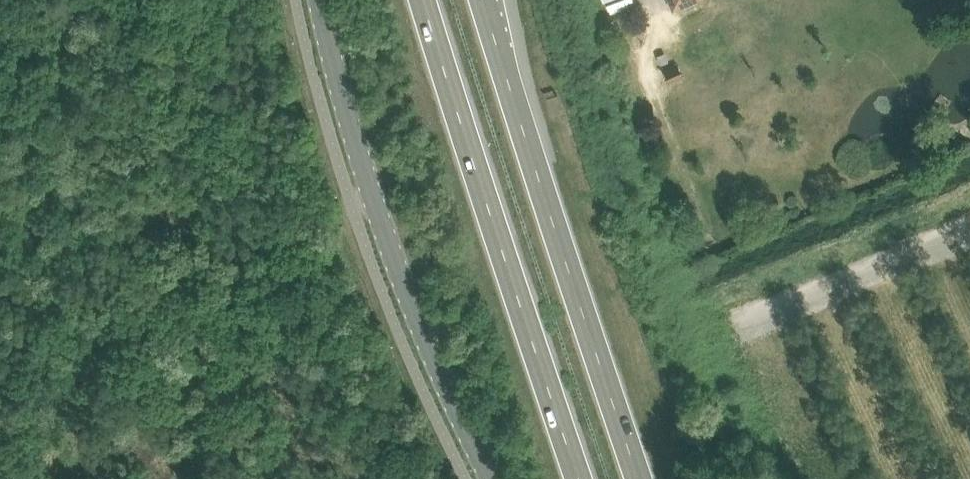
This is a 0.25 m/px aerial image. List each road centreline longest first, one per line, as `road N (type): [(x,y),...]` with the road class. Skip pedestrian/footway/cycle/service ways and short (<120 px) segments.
road 1 (tertiary): [(485,478),(400,291),(359,167),(321,0)]
road 2 (trunk): [(638,478),(479,0)]
road 3 (trunk): [(420,0),(576,478)]

